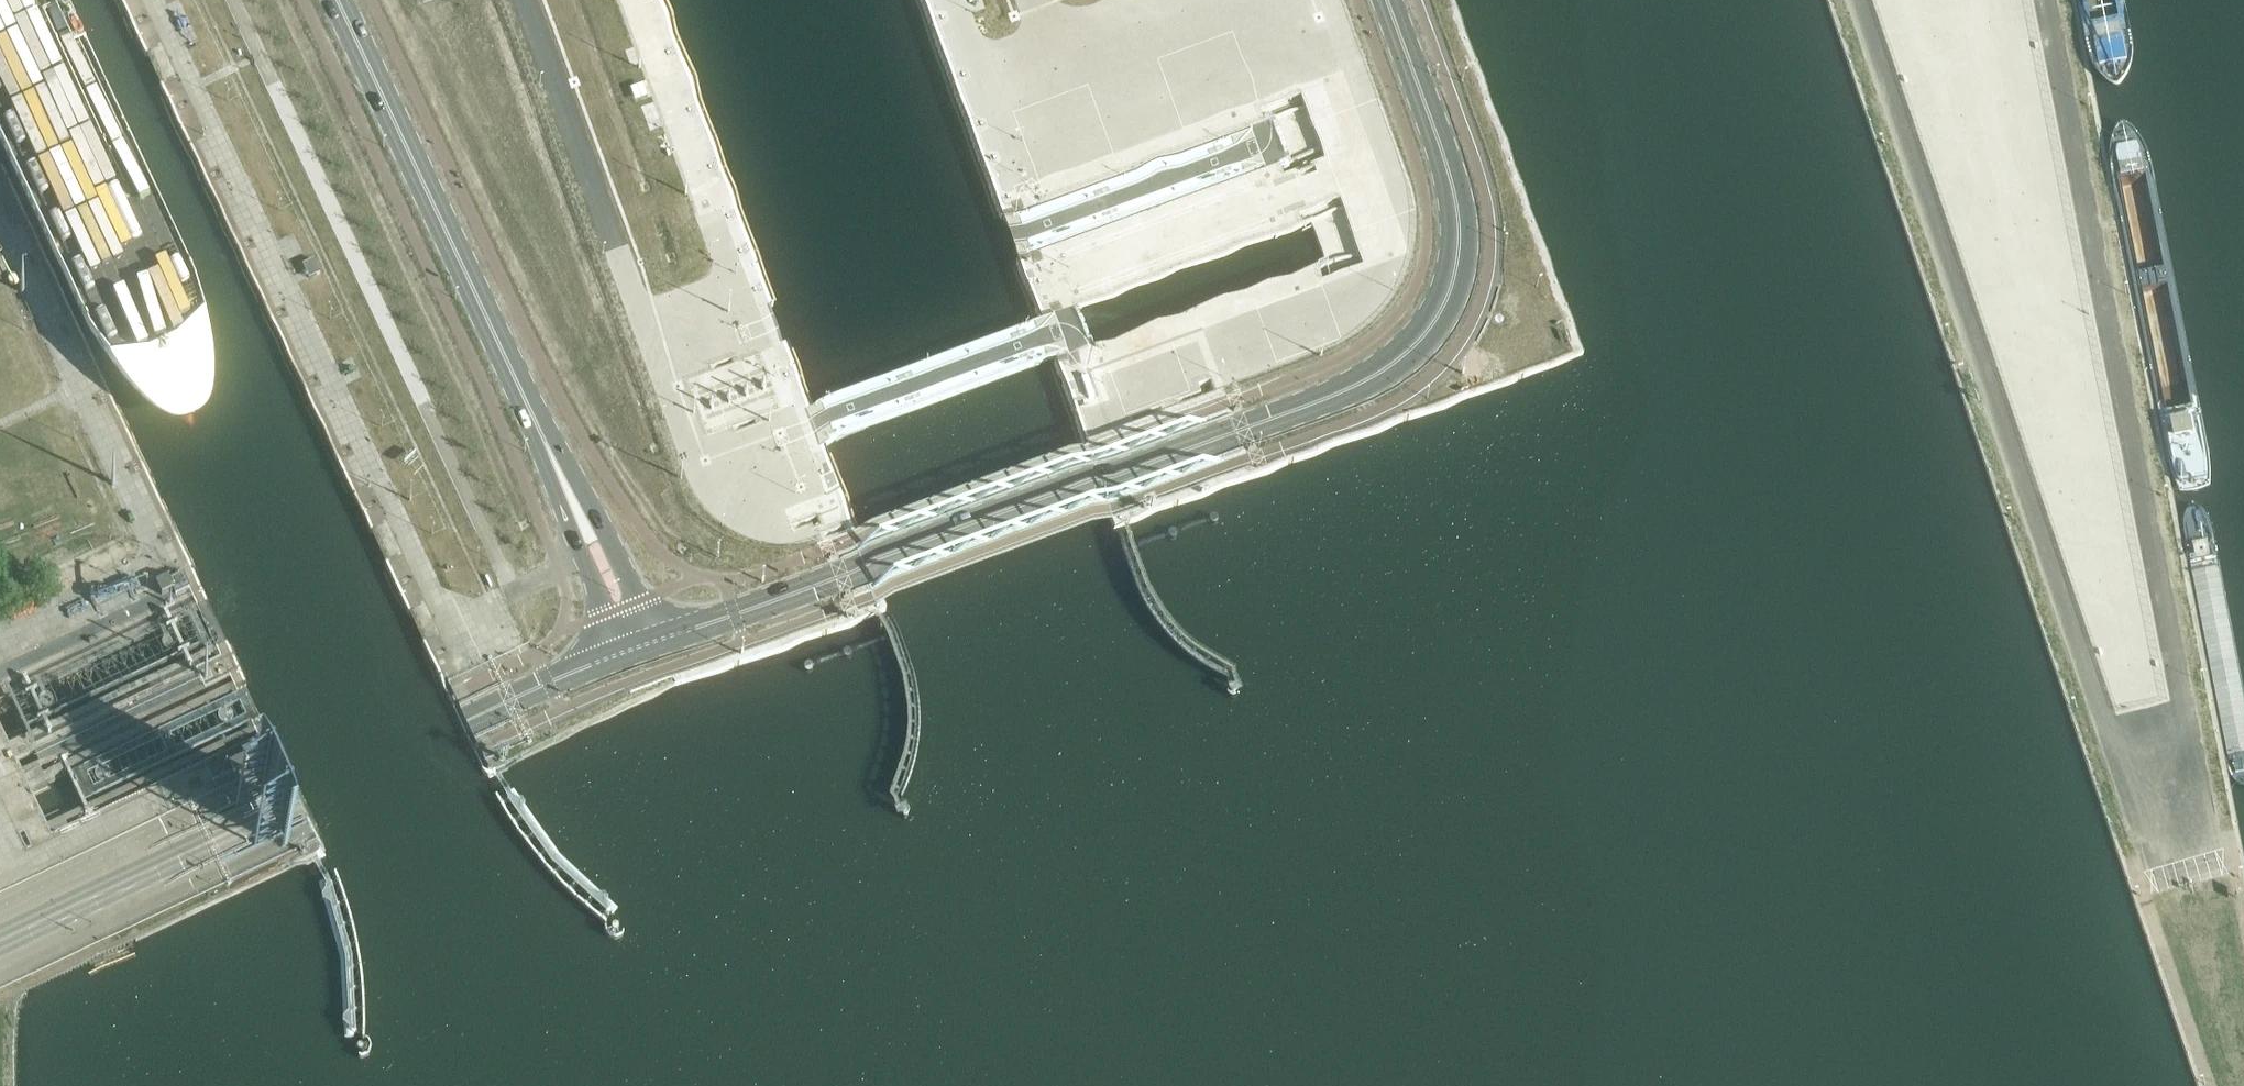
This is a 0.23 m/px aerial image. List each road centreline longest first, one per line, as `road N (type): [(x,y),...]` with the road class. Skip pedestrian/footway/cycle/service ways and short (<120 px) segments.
road 1 (residential): [(2230,1085),(1866,0)]
road 2 (secondary): [(1390,0),(1458,186),(1463,259),(1450,294),(1419,342),(1388,368),(1332,396),(1113,472)]
road 3 (secondary): [(0,942),(467,721),(622,656)]
road 4 (secondary): [(571,499),(337,0)]
road 5 (secondary): [(654,642),(1113,472)]
road 6 (secondary): [(654,642),(606,543),(571,499)]
road 7 (secondary): [(571,499),(580,551),(622,656)]

